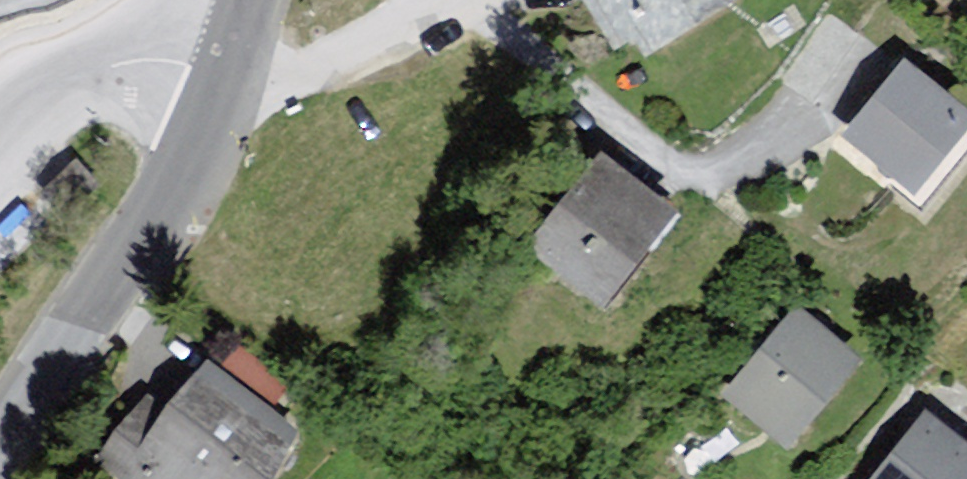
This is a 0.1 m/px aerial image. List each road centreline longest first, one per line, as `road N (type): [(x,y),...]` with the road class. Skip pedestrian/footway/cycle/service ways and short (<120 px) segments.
road 1 (tertiary): [(224,105),(0,467)]
road 2 (residential): [(224,105),(486,0)]
road 3 (tertiary): [(230,60),(63,83),(0,149)]

